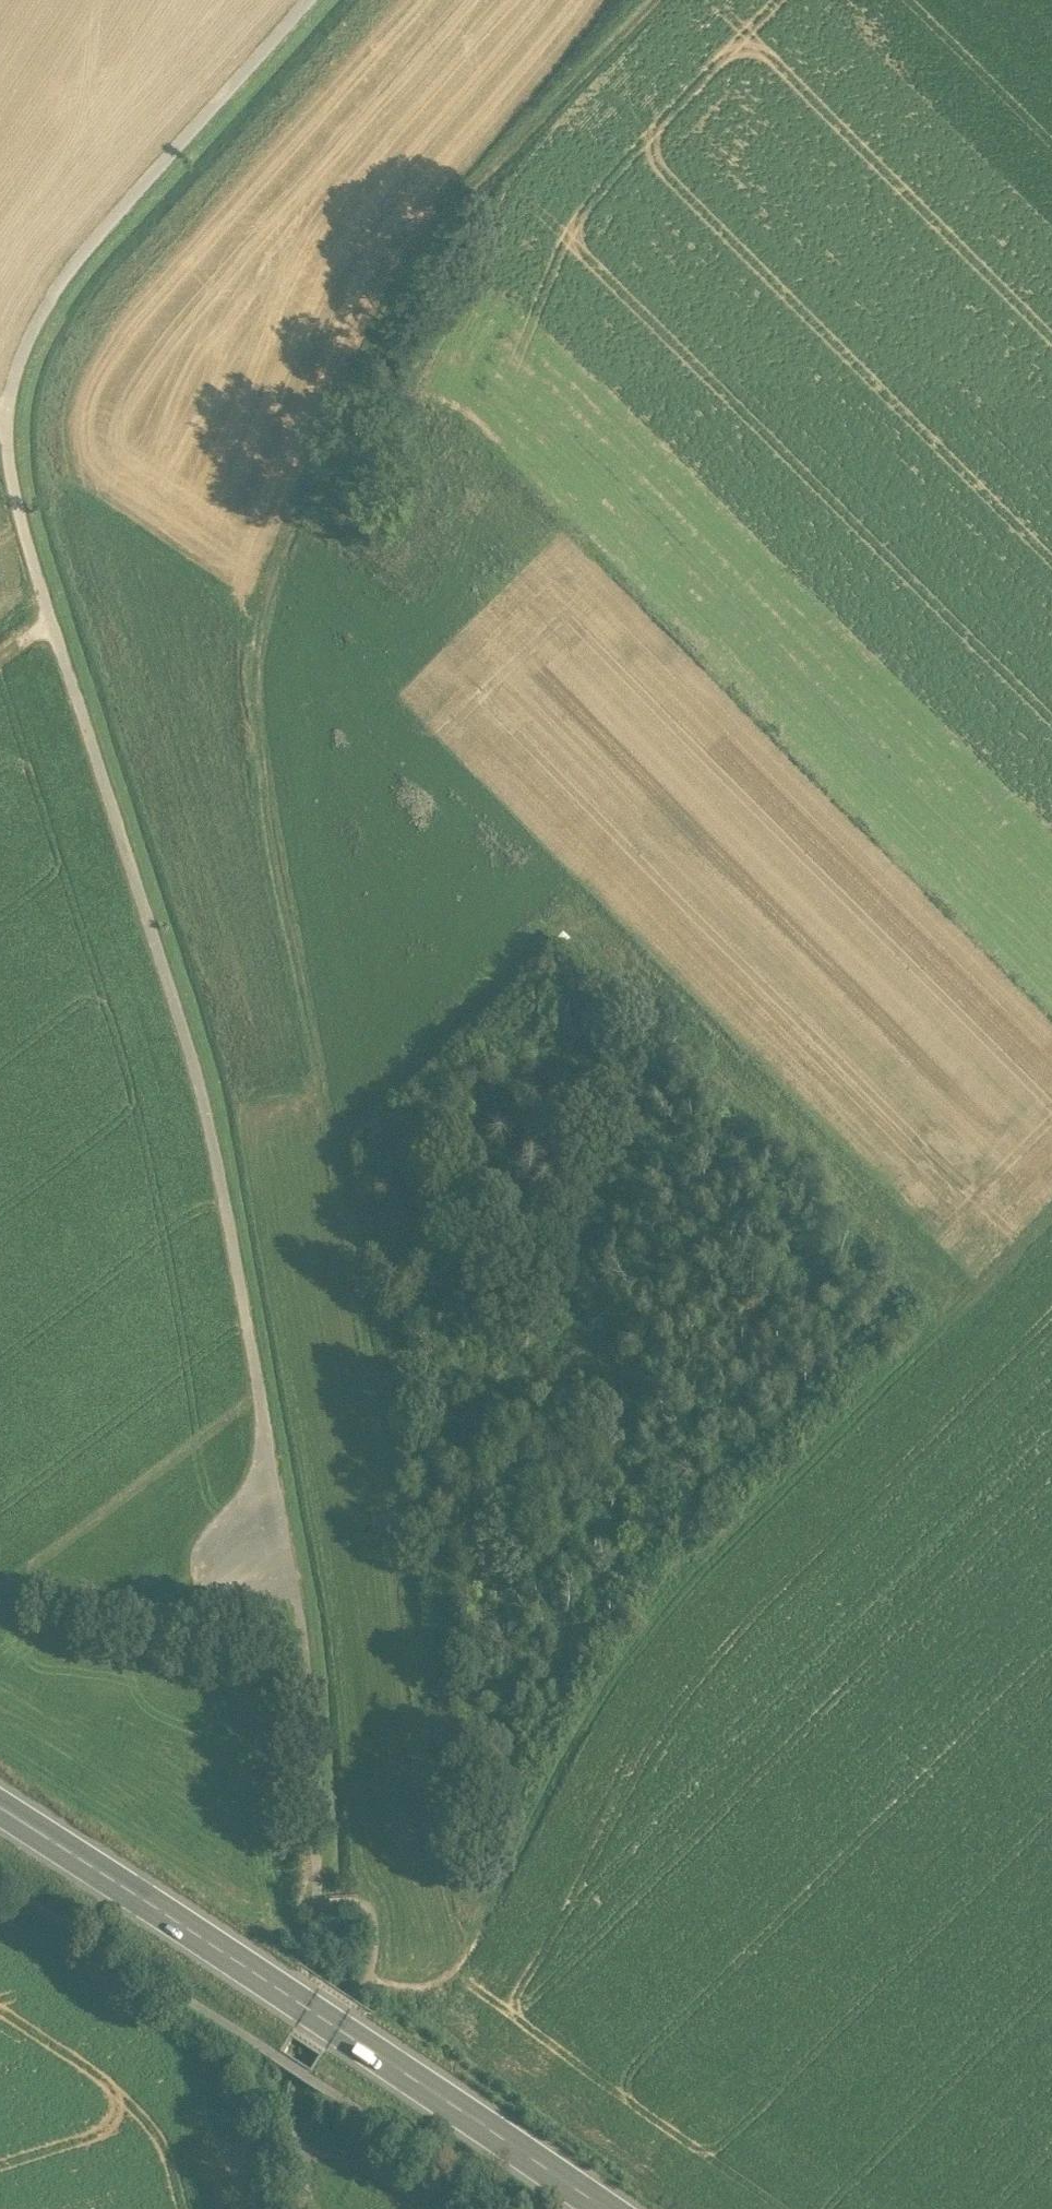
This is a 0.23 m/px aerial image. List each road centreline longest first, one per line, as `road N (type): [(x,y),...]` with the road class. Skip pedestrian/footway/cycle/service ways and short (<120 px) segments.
road 1 (track): [(310,2208),(291,2112),(302,2075),(379,1996),(386,1943),(369,1921),(326,1922),(317,1709),(217,1123),(50,612),(23,516),(14,429),(38,350),(86,278),(332,0)]
road 2 (track): [(690,0),(474,224),(296,580),(266,690),(269,747),(351,1170),(475,1936),(490,1957)]
road 3 (track): [(1051,1253),(651,1671),(474,1981),(450,2006),(379,1996)]
road 4 (primary): [(0,1814),(582,2208)]
road 5 (track): [(301,2153),(416,2208)]

